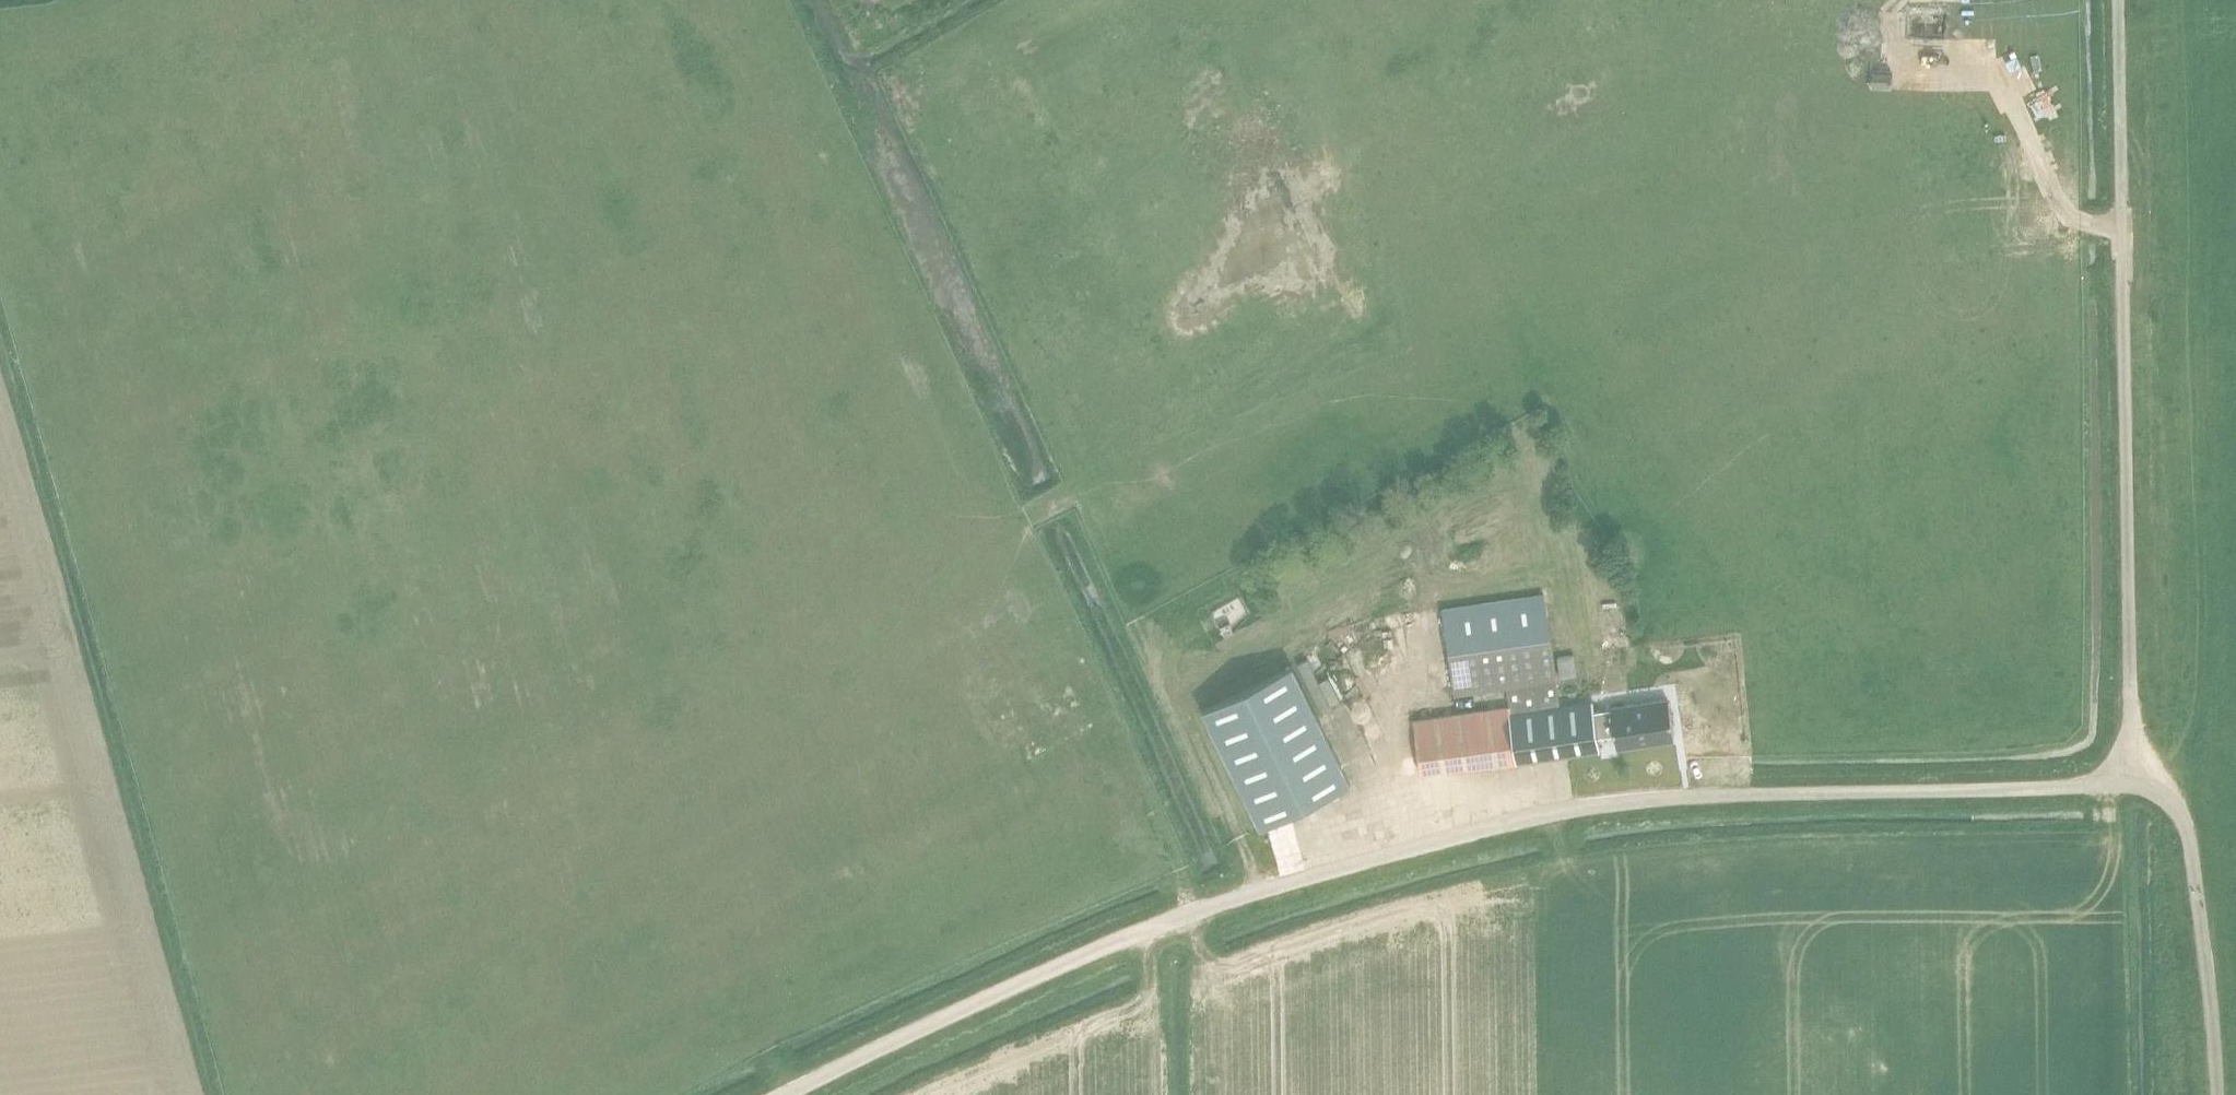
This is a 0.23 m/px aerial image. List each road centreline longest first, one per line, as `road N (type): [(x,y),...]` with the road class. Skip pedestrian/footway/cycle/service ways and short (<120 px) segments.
road 1 (unclassified): [(802,1094),(1137,941),(1478,835),(1595,810),(1719,799),(2081,790),(2127,781)]
road 2 (unclassified): [(2127,781),(2133,668),(2119,0)]
road 3 (unclassified): [(2224,1094),(2221,1013),(2186,821),(2160,793),(2127,781)]

